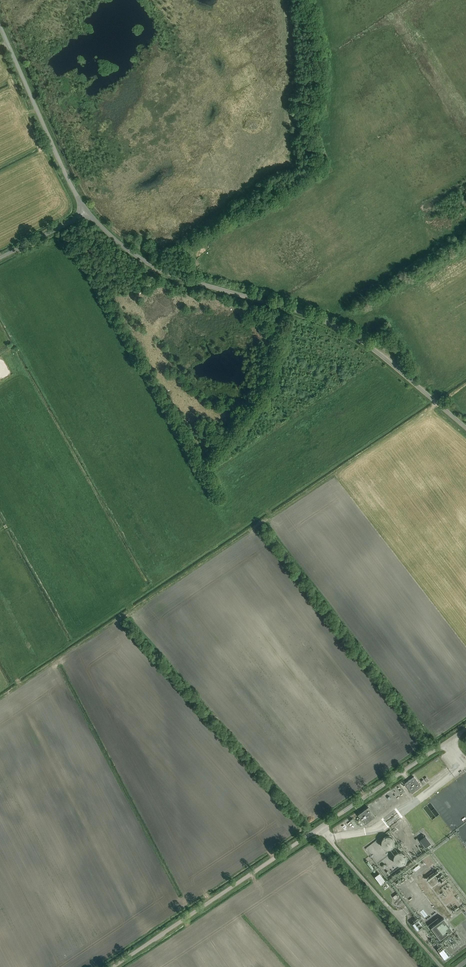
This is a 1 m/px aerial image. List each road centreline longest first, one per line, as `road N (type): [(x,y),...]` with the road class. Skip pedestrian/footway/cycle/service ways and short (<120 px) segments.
road 1 (track): [(437,402),(0,697)]
road 2 (unclassified): [(465,427),(344,330),(162,271),(88,212)]
road 3 (unclassified): [(112,966),(465,729)]
road 4 (unclassified): [(88,212),(0,26)]

